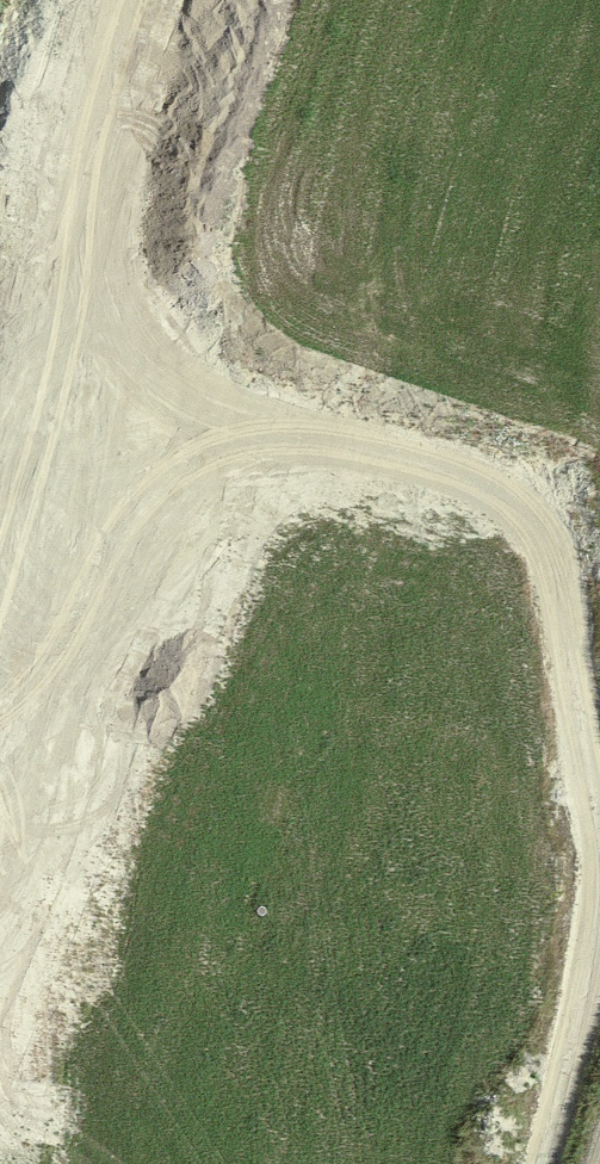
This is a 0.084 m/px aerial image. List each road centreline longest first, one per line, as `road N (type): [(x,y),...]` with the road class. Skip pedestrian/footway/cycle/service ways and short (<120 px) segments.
road 1 (track): [(599,818),(560,578),(524,503),(409,461),(304,448),(26,524)]
road 2 (track): [(138,0),(75,236),(63,358),(0,641)]
road 3 (track): [(539,1163),(596,959),(599,904)]

